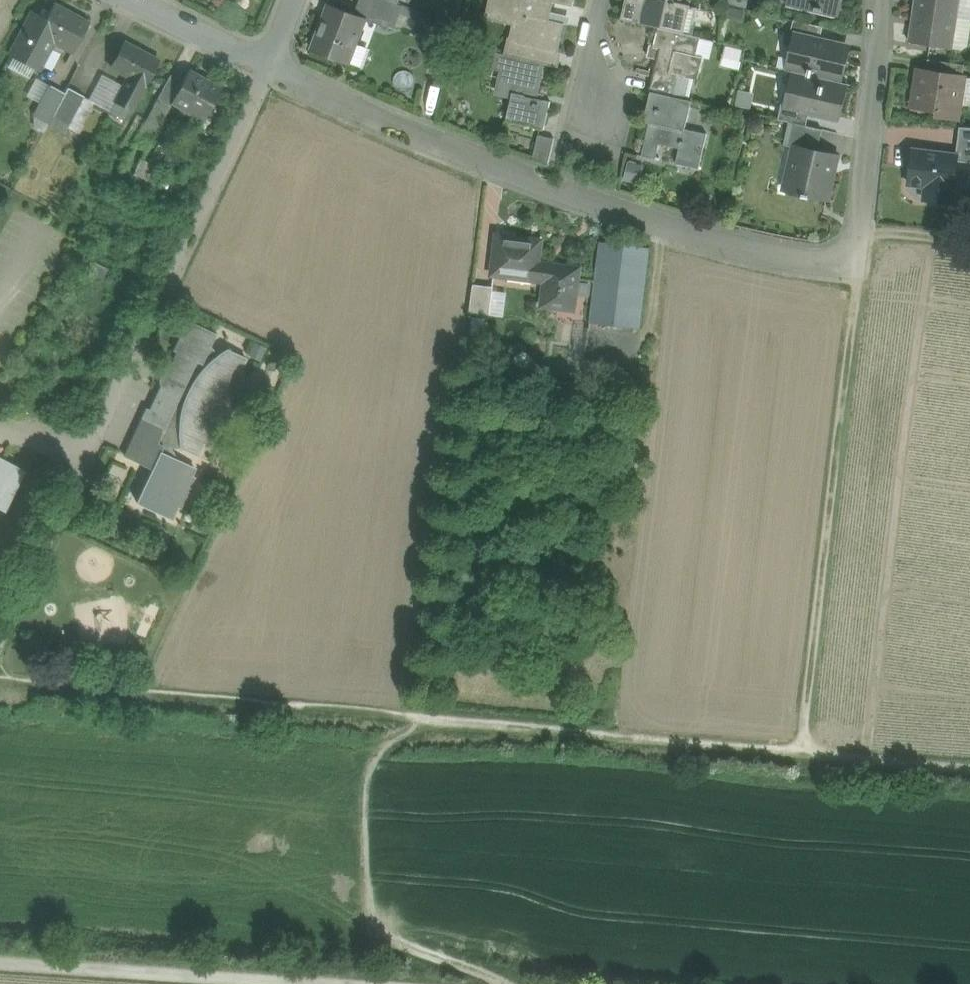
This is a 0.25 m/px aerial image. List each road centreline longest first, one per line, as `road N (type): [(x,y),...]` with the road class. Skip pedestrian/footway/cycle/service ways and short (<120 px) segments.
road 1 (track): [(969,768),(0,681)]
road 2 (residential): [(268,67),(460,151),(670,228),(859,268),(886,0)]
road 3 (track): [(804,749),(859,268)]
road 4 (residential): [(74,481),(268,67)]
road 5 (track): [(0,962),(329,983)]
road 6 (track): [(433,718),(388,740),(373,761),(364,821),(363,888),(374,916),(414,951)]
road 7 (track): [(0,640),(74,481)]
road 8 (residential): [(130,0),(268,67)]
road 9 (residential): [(602,0),(594,124)]

